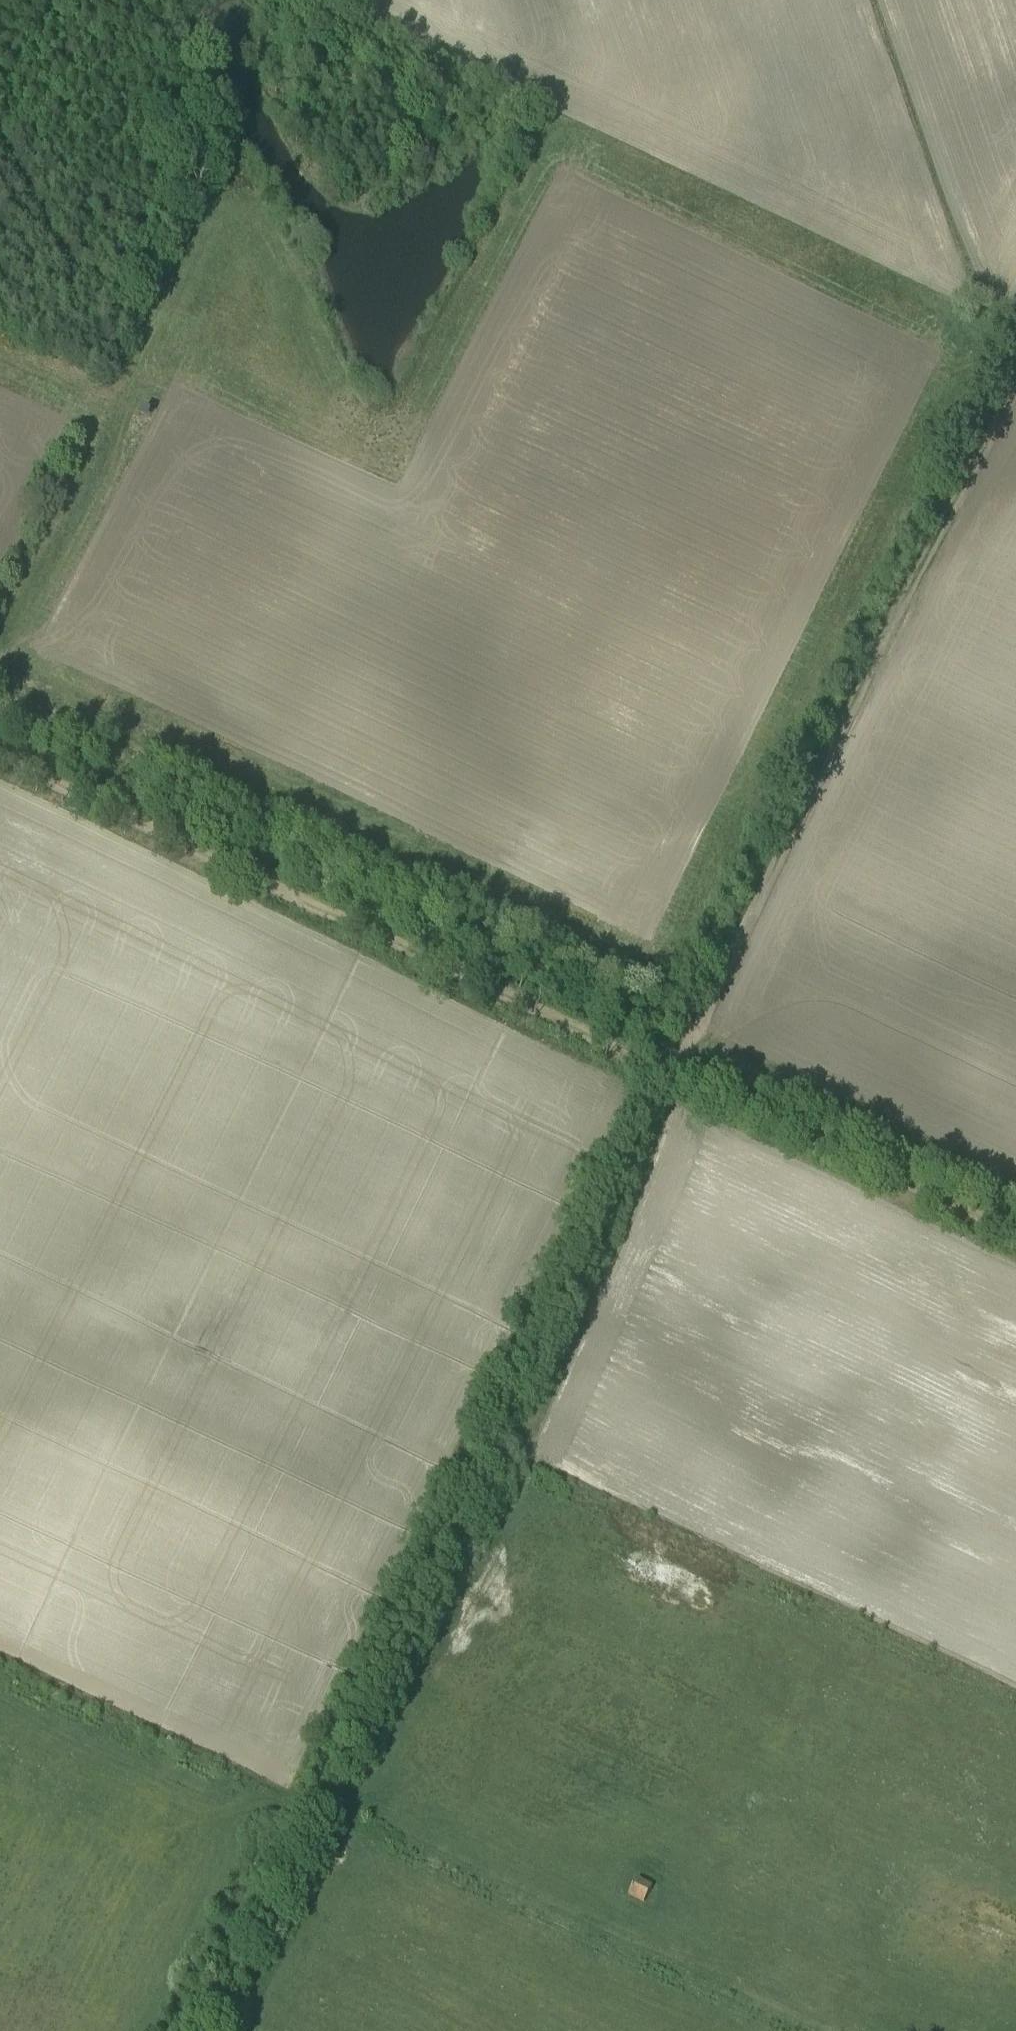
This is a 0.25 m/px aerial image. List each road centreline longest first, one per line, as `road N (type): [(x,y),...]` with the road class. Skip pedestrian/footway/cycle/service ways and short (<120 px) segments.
road 1 (track): [(1015,376),(668,1074)]
road 2 (track): [(668,1074),(0,762)]
road 3 (track): [(668,1074),(1015,1238)]

